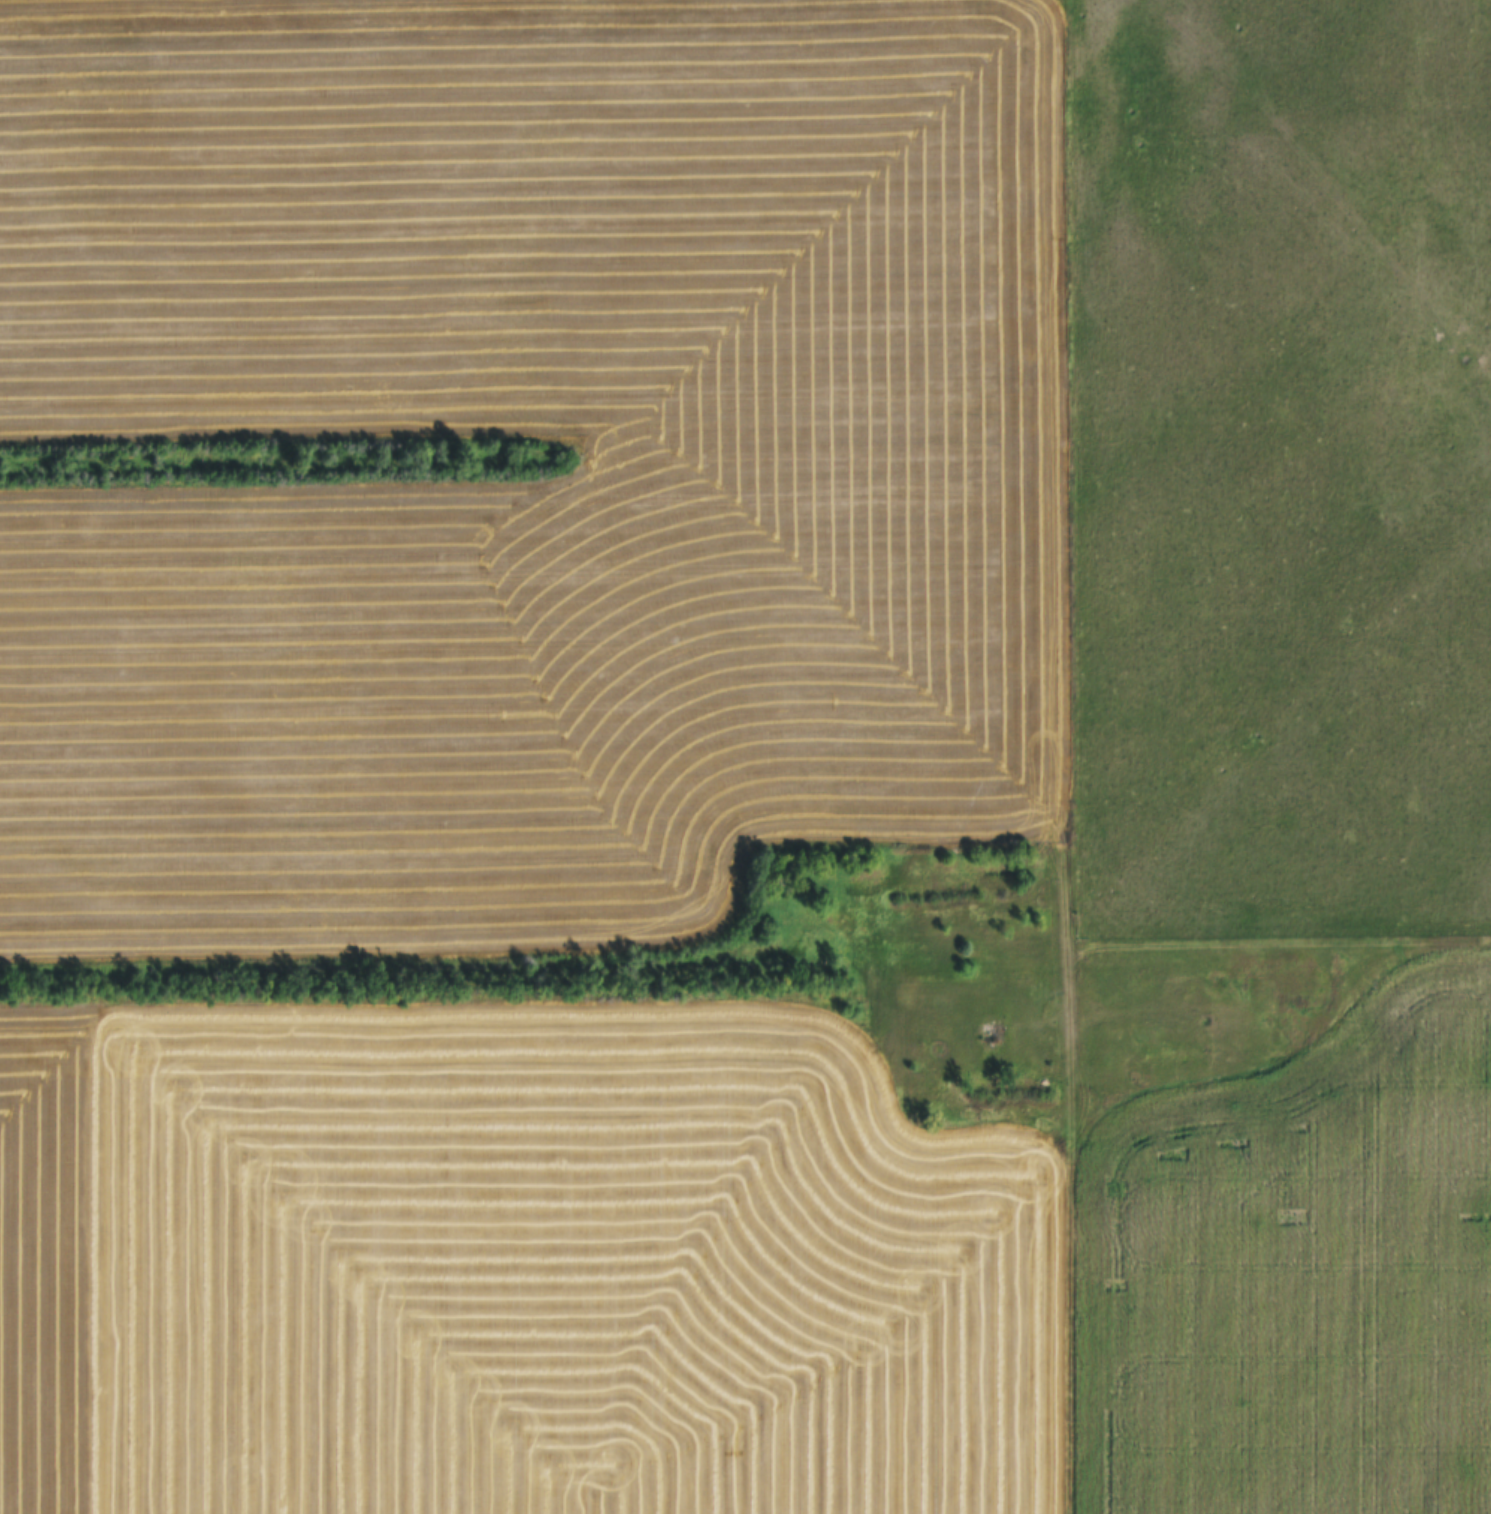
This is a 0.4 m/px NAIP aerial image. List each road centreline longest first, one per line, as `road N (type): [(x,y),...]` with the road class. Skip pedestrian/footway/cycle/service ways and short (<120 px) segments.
road 1 (track): [(1071,1513),(1059,0)]

